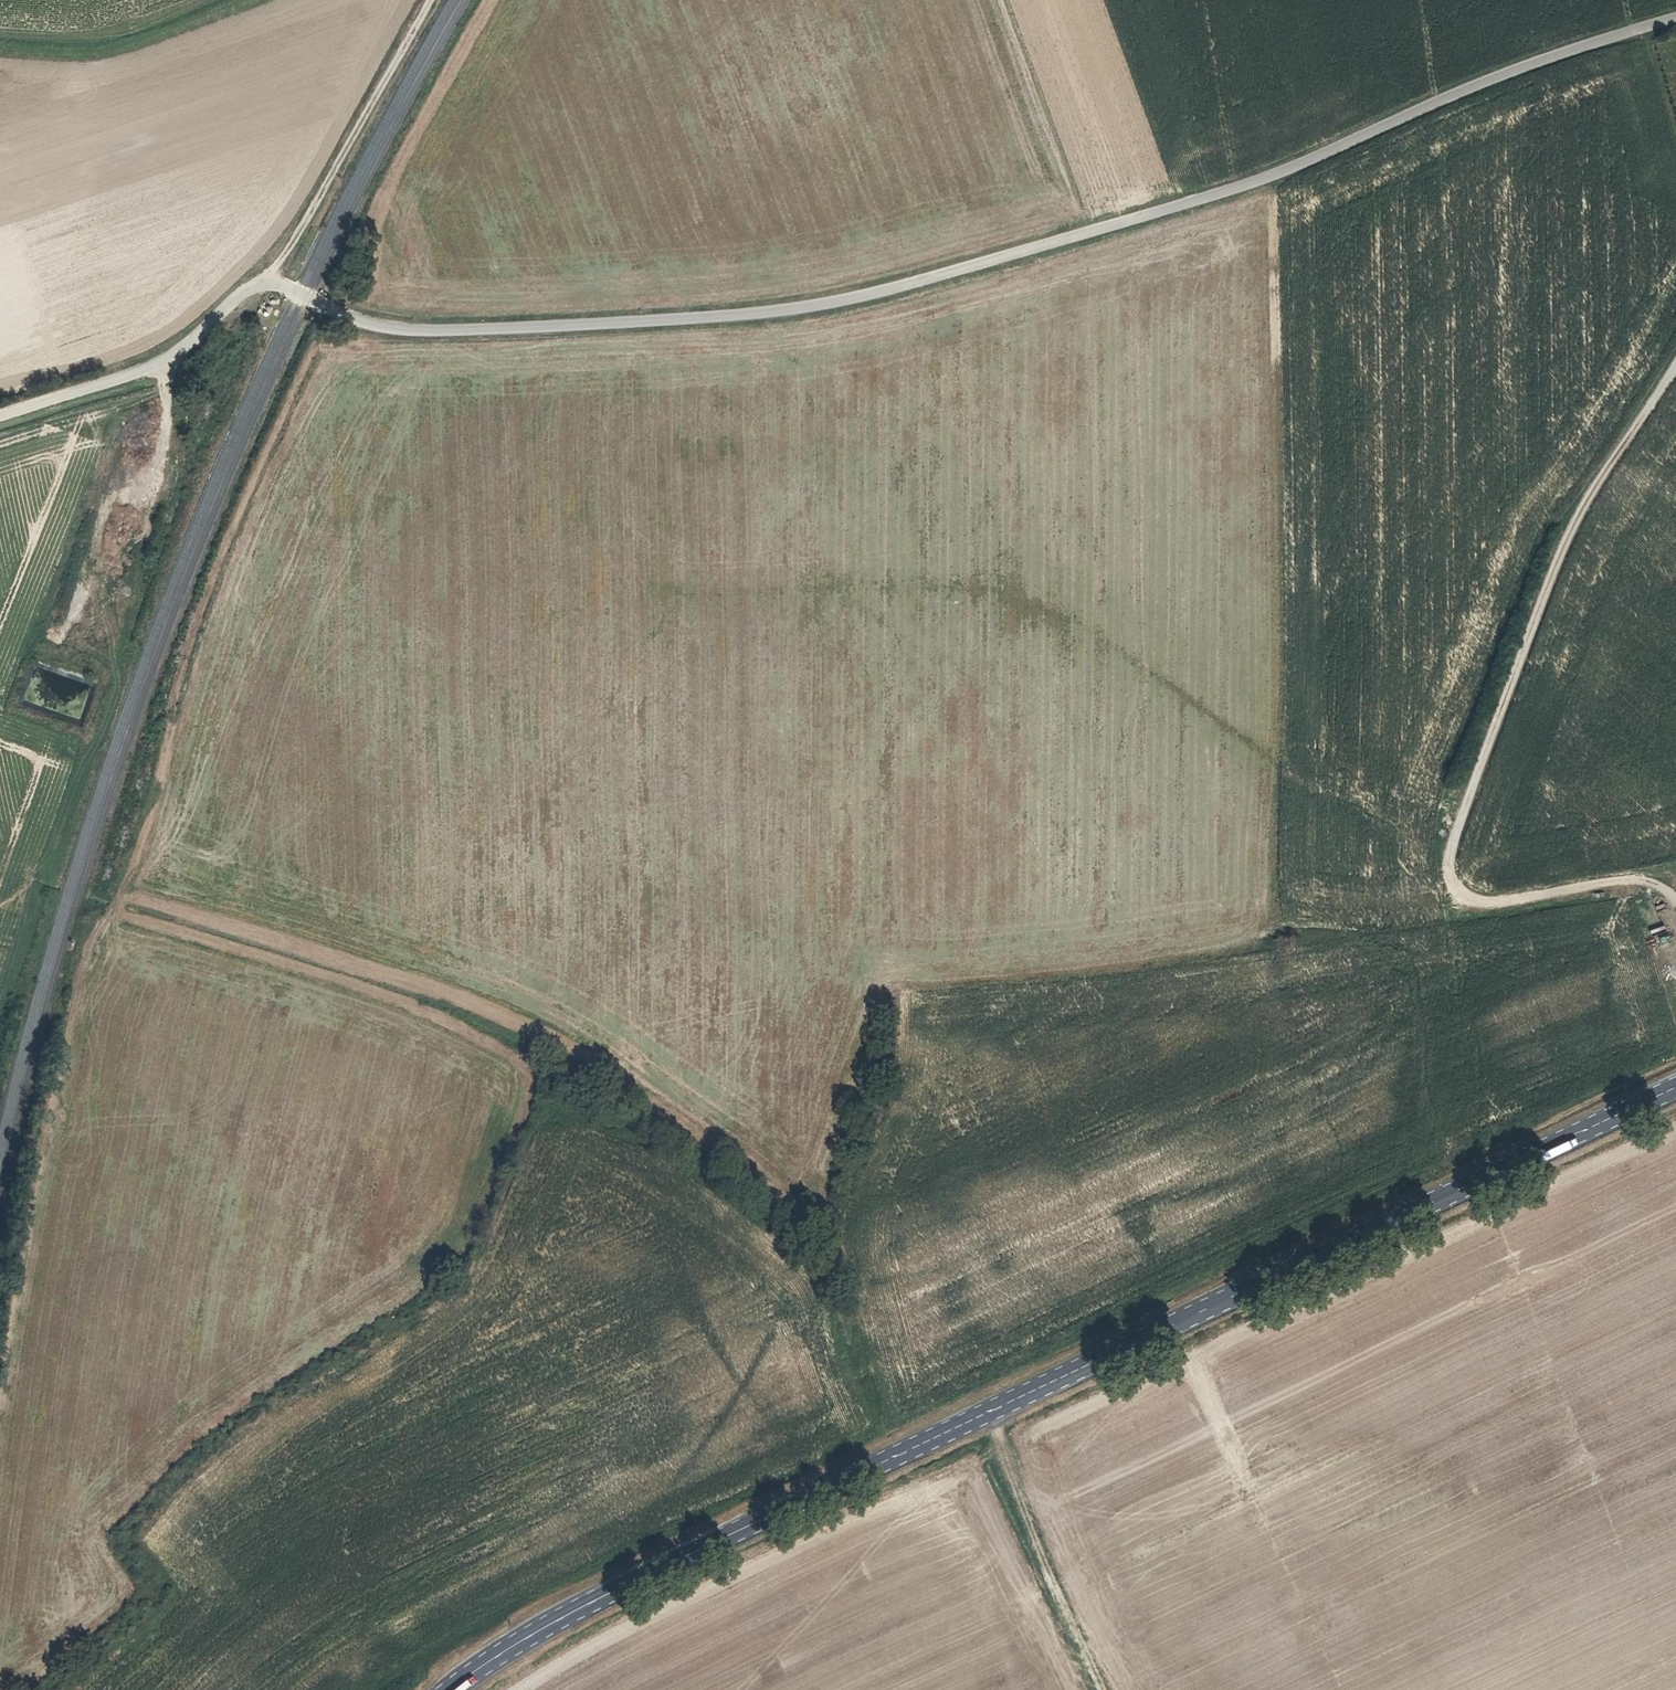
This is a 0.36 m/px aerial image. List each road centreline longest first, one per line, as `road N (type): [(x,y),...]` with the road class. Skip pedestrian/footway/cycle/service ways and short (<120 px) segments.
road 1 (unclassified): [(1675,16),(1478,84),(1273,174),(890,290),(722,318),(461,333),(368,327),(267,284),(234,302),(167,361),(0,417)]
road 2 (primary): [(1675,1087),(522,1638),(448,1689)]
road 3 (unclassified): [(1675,893),(1641,877),(1483,899),(1455,888),(1450,856),(1577,505),(1675,351)]
road 4 (track): [(432,0),(267,284)]

